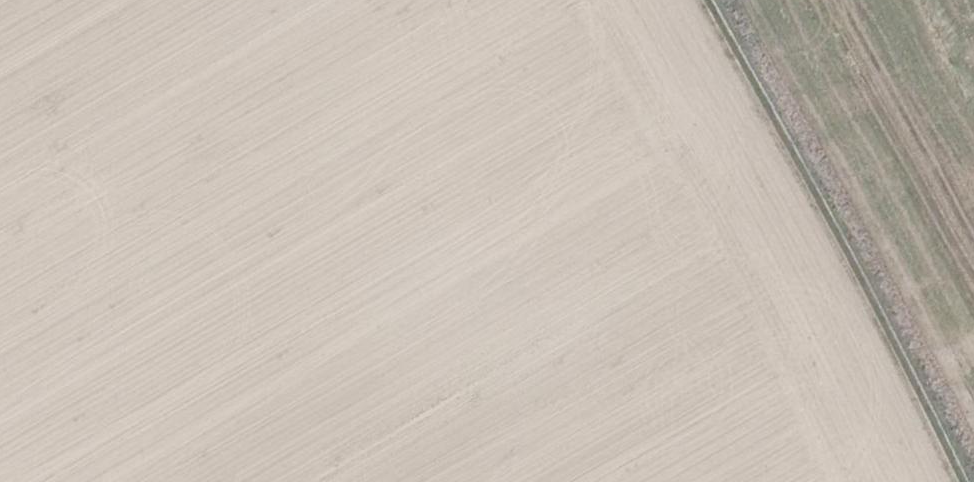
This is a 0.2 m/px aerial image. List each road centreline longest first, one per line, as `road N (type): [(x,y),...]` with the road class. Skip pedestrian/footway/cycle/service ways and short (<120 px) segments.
road 1 (track): [(964,481),(706,0)]

